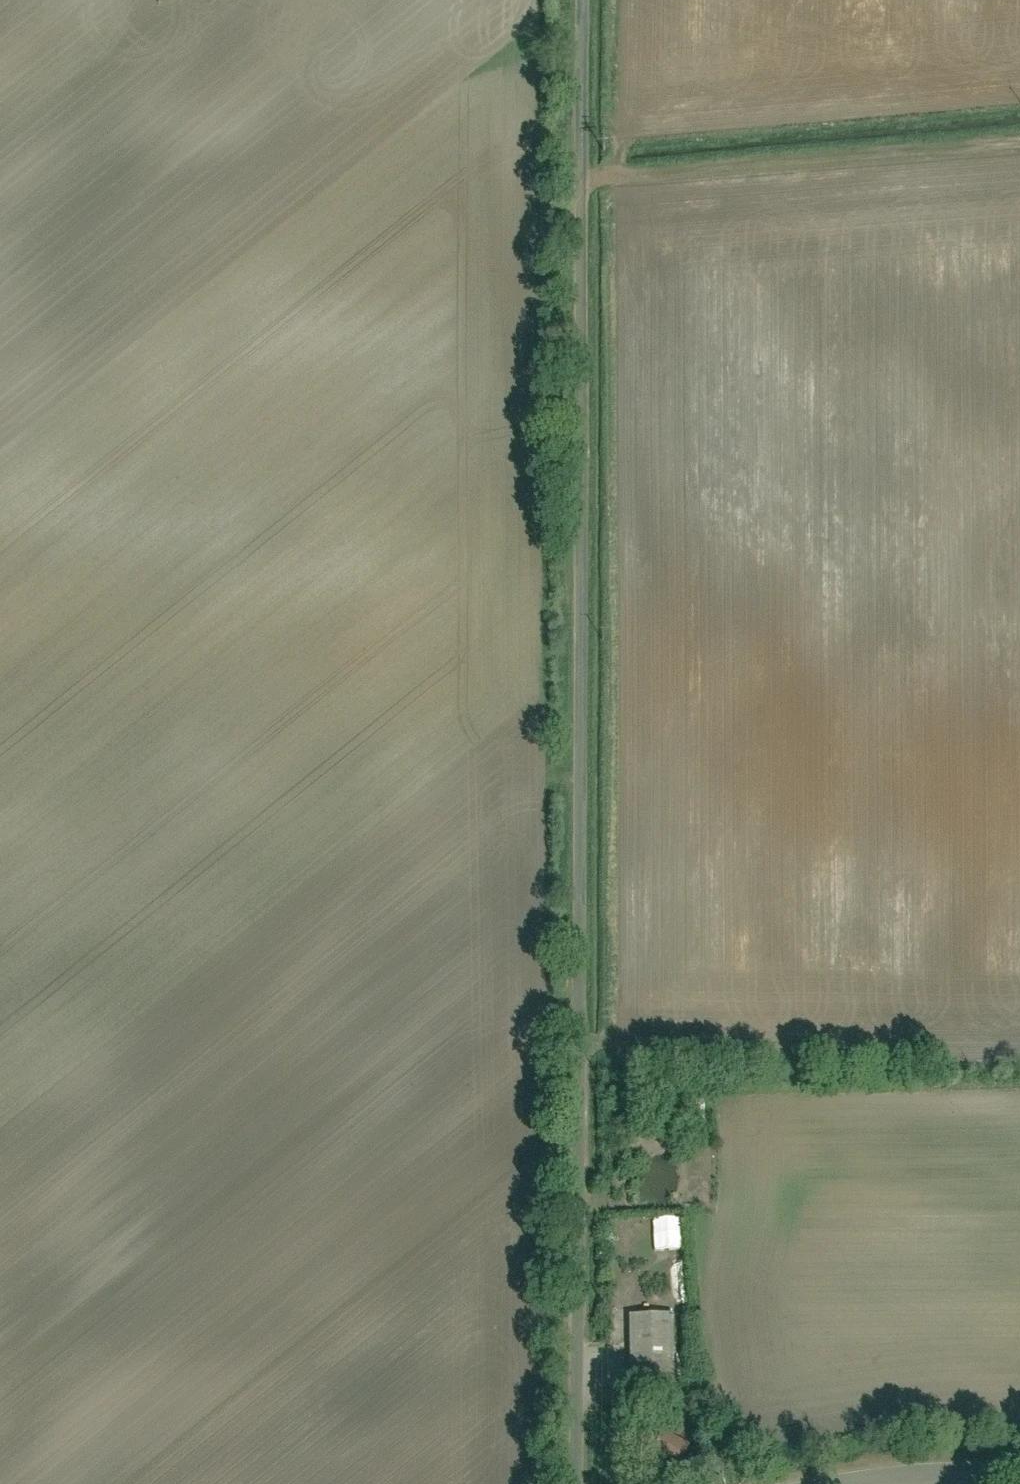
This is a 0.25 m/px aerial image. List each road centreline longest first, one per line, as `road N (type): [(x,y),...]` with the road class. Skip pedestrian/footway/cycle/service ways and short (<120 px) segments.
road 1 (unclassified): [(566,0),(562,1483)]
road 2 (unclassified): [(1019,1477),(848,1483)]

